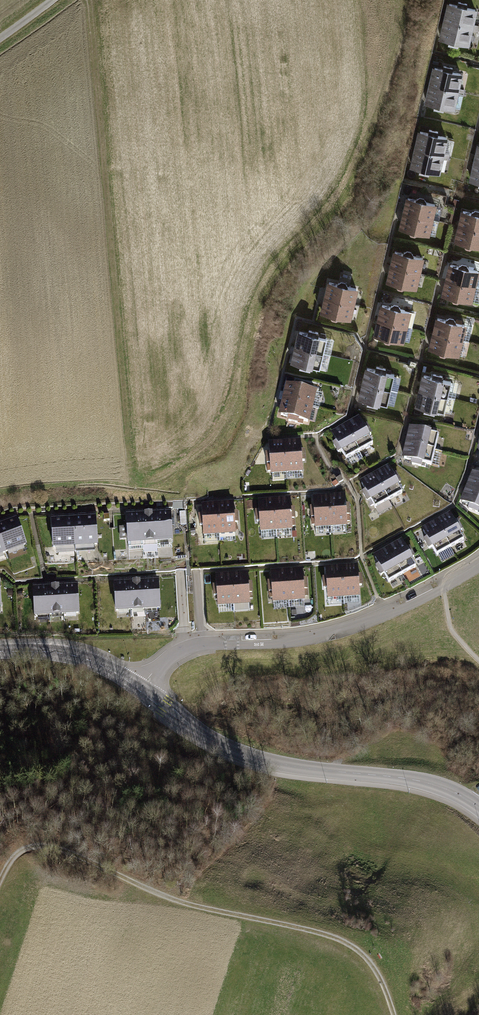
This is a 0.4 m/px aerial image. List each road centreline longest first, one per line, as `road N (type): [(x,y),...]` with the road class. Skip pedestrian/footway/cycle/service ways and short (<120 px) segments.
road 1 (track): [(89,0),(133,476)]
road 2 (track): [(0,879),(13,857),(32,846),(55,849),(186,904),(345,942),(370,959),(394,1014)]
road 3 (residential): [(478,566),(323,636),(202,645),(167,663),(146,693)]
road 4 (tertiary): [(146,693),(236,752),(291,770),(409,779),(478,808)]
road 5 (tertiary): [(0,651),(86,660),(146,693)]

